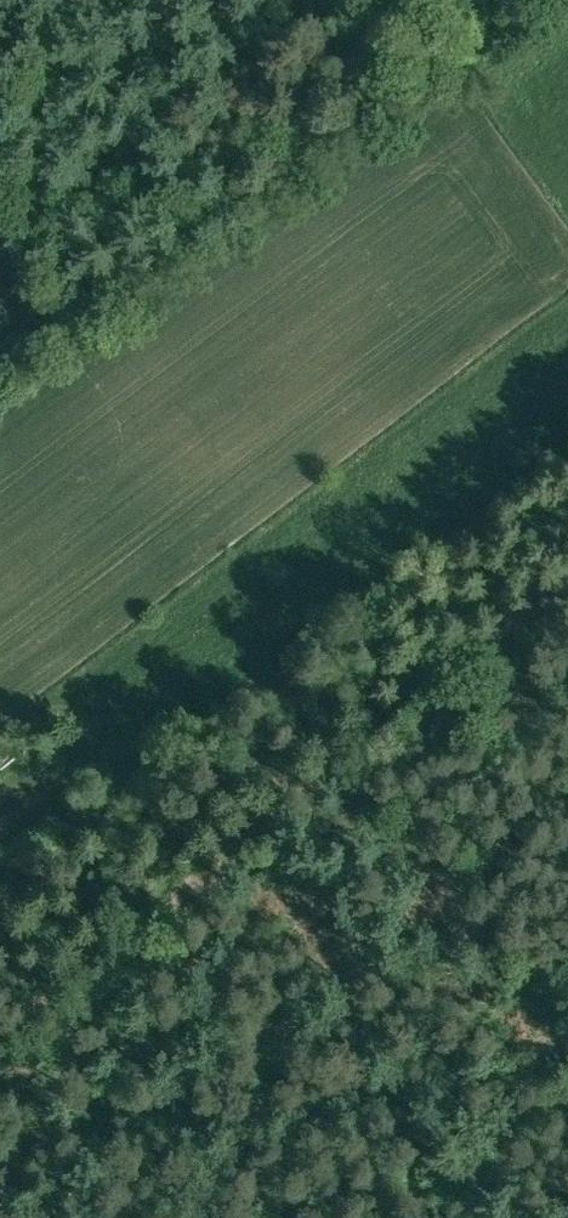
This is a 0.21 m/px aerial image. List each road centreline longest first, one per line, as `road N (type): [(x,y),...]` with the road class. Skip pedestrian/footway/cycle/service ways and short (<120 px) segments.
road 1 (track): [(567,592),(236,832),(162,874),(0,1009)]
road 2 (track): [(341,751),(567,1041)]
road 3 (track): [(341,751),(262,659)]

